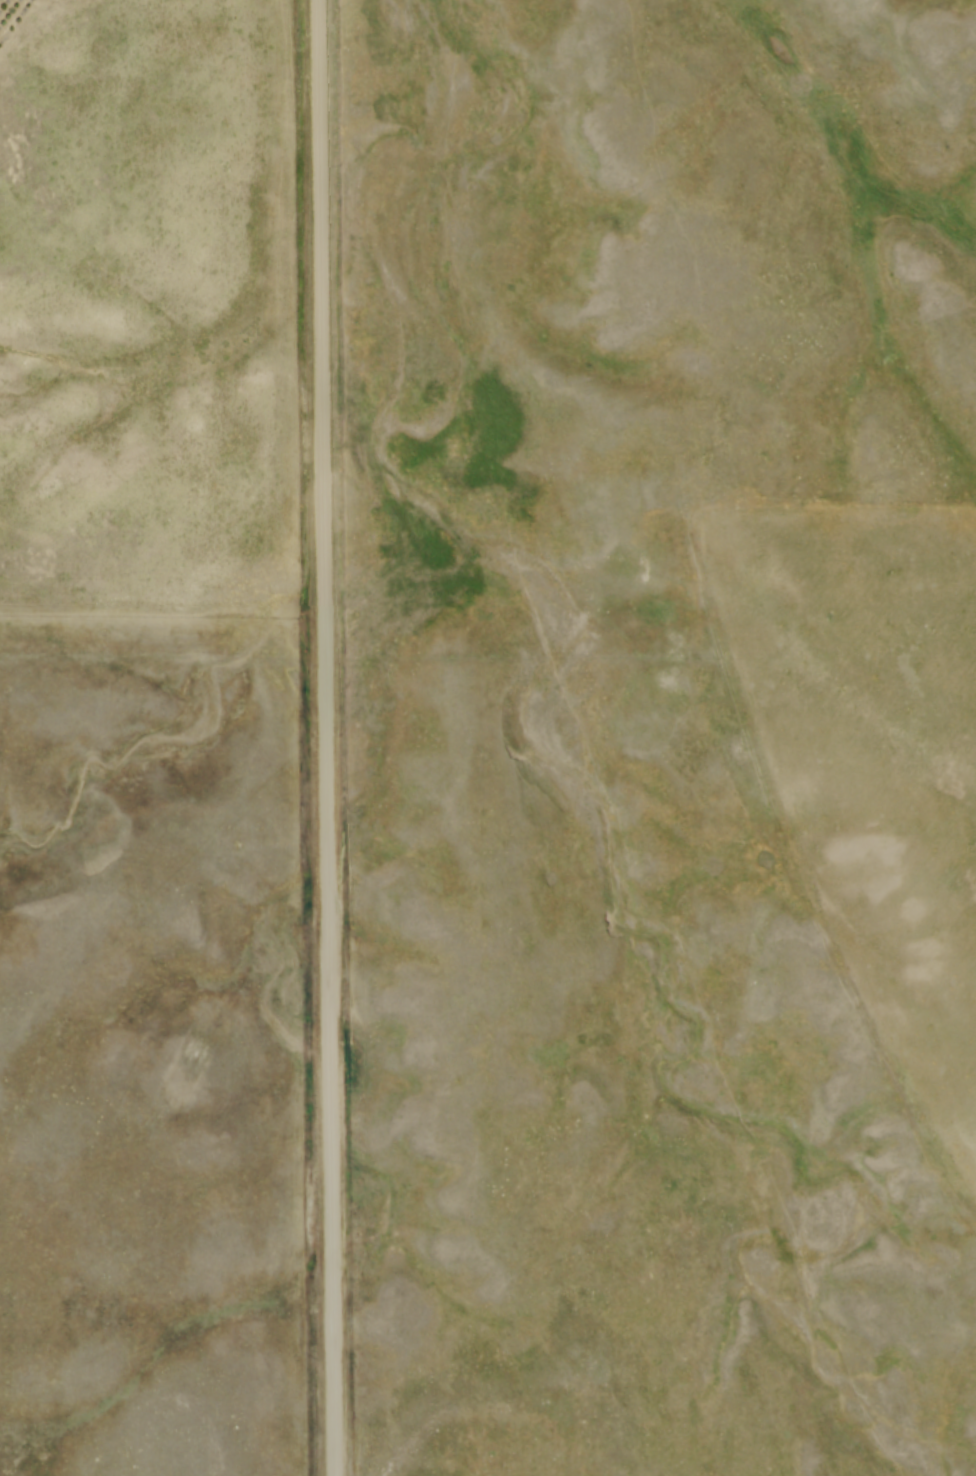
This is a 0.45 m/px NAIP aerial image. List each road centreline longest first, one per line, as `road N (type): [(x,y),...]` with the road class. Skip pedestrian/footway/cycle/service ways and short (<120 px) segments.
road 1 (tertiary): [(335,1475),(321,0)]

